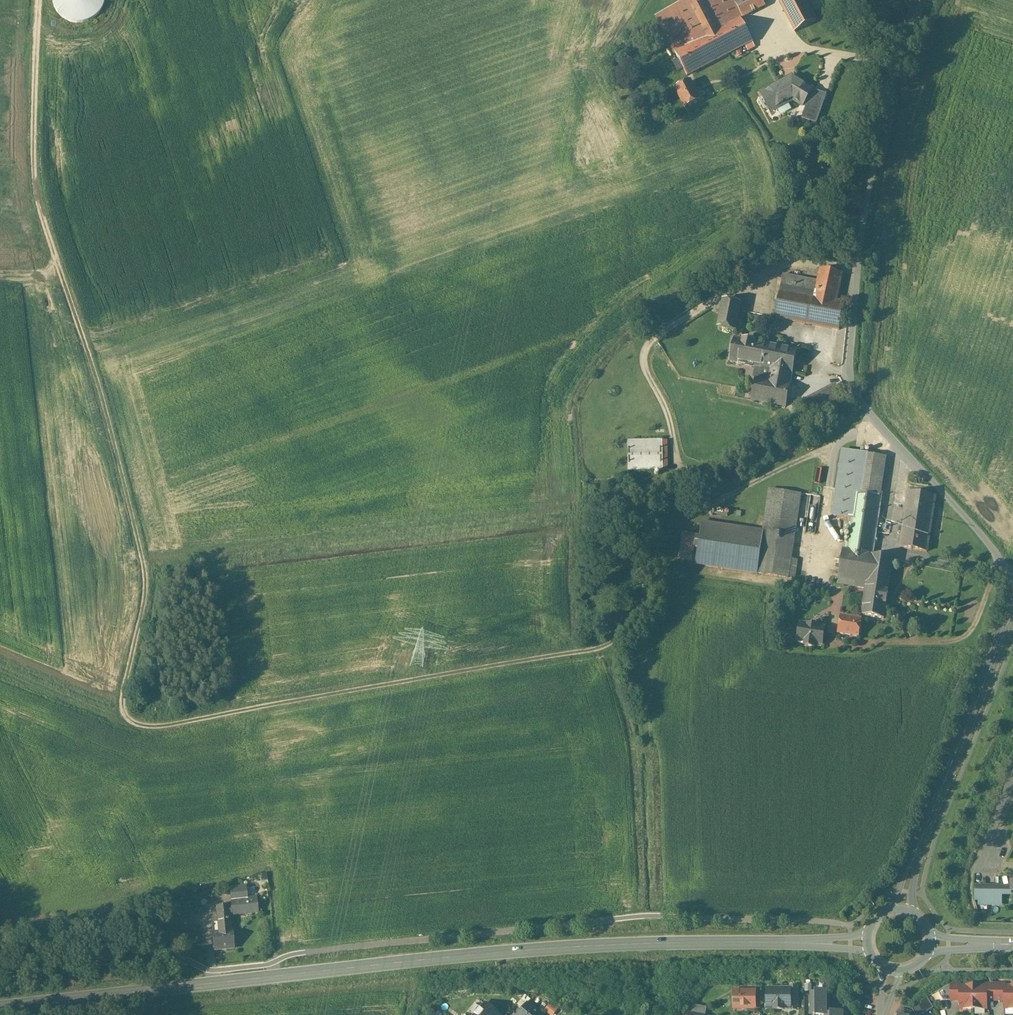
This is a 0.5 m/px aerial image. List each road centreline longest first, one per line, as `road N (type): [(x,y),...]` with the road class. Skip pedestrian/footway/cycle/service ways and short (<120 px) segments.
road 1 (track): [(632,624),(595,650),(170,725),(126,716),(147,567),(36,193),(36,0)]
road 2 (secondary): [(870,942),(478,954),(0,1007)]
road 3 (unclassified): [(1012,574),(859,401),(849,377),(858,254),(879,136),(916,10)]
road 4 (track): [(680,477),(668,414),(642,365),(649,341),(770,271),(857,266)]
road 5 (tertiary): [(900,911),(1012,609)]
road 6 (track): [(632,624),(648,590),(639,501),(651,483),(680,477)]

